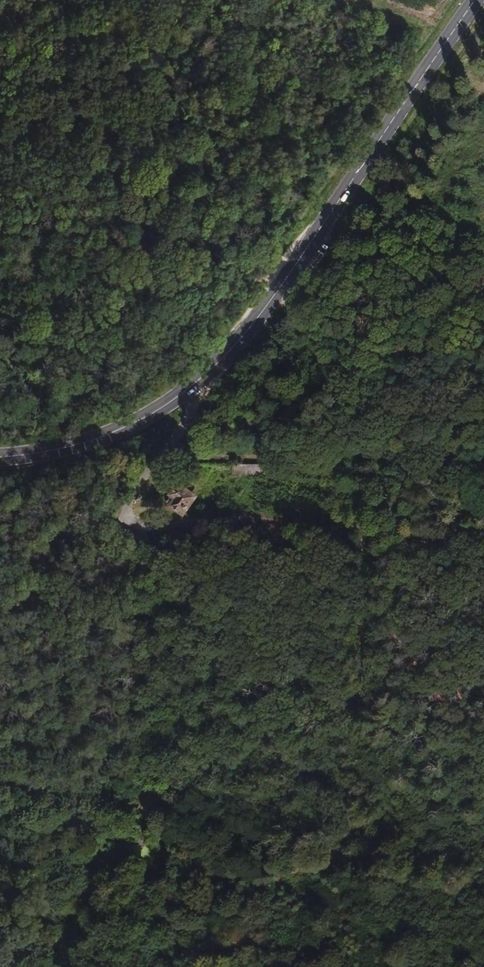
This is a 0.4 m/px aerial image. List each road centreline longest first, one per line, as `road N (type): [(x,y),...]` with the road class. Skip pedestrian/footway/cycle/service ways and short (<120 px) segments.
road 1 (primary): [(0,456),(105,435),(199,379),(261,313),(482,0)]
road 2 (track): [(0,180),(41,187),(192,249),(273,295)]

